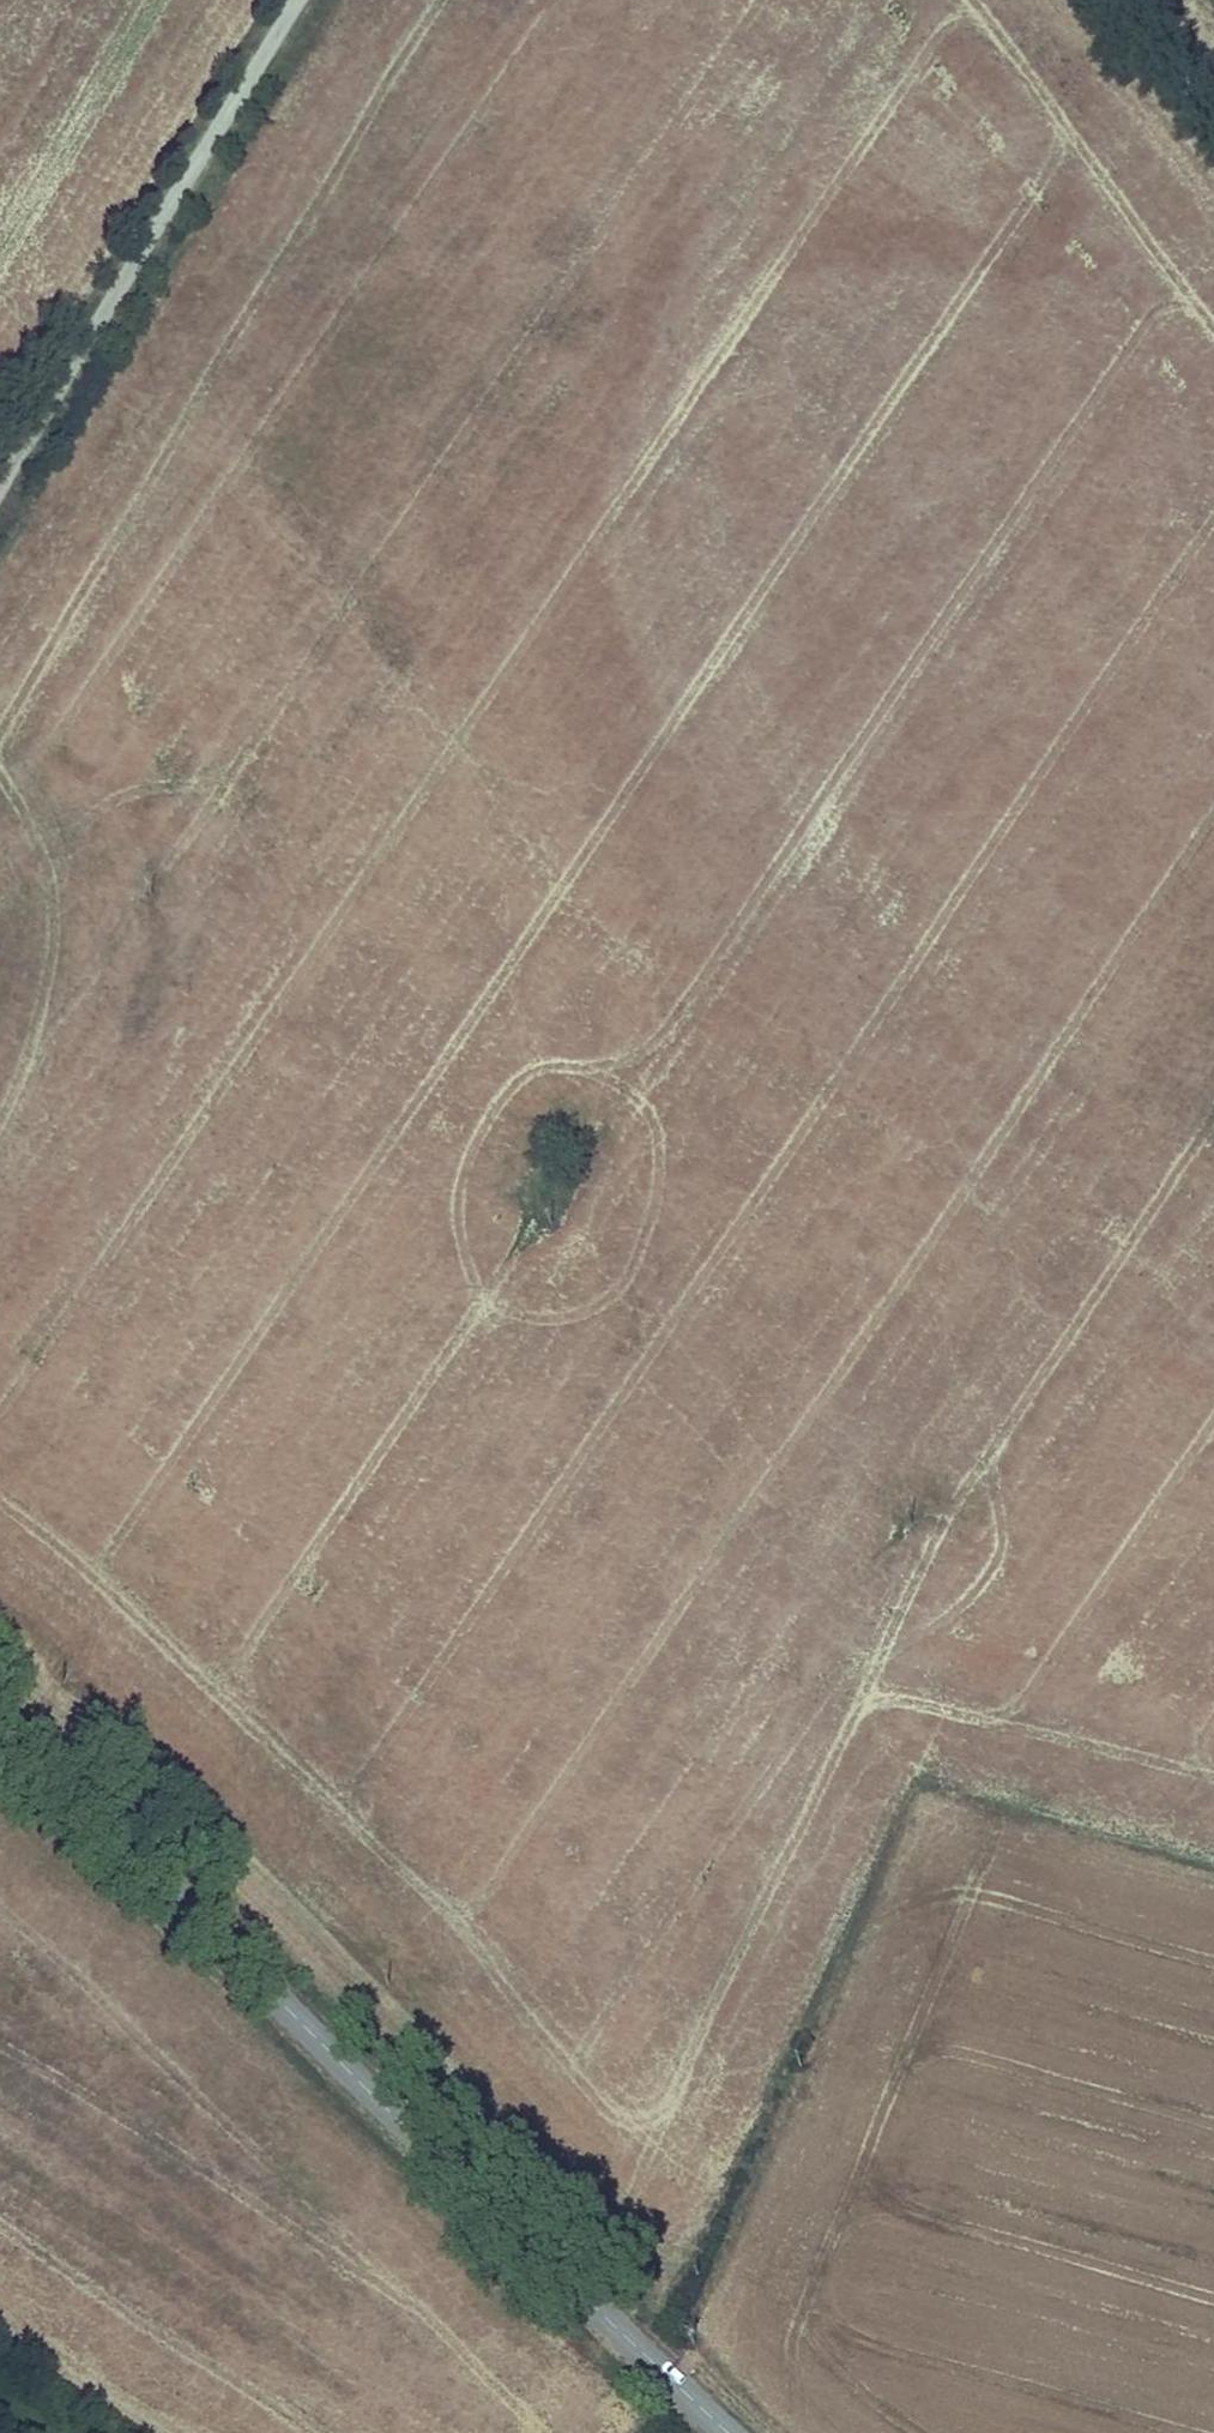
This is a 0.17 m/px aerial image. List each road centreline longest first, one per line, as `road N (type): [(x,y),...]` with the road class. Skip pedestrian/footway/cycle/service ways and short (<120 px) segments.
road 1 (tertiary): [(0,1743),(122,1845),(723,2432)]
road 2 (track): [(298,0),(0,484)]

